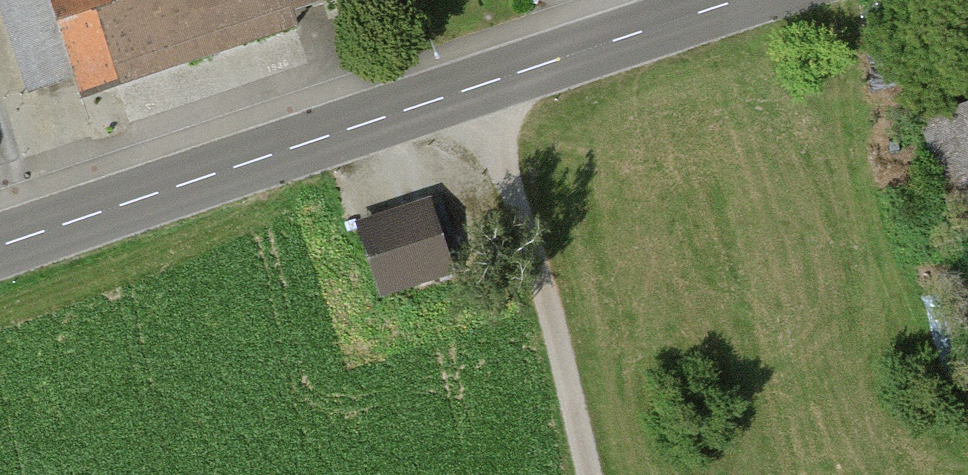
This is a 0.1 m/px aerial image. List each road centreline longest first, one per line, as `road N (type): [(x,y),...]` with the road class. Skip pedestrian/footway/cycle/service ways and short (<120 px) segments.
road 1 (primary): [(0,249),(739,0)]
road 2 (track): [(594,474),(548,279),(475,88)]
road 3 (track): [(0,84),(51,232)]

